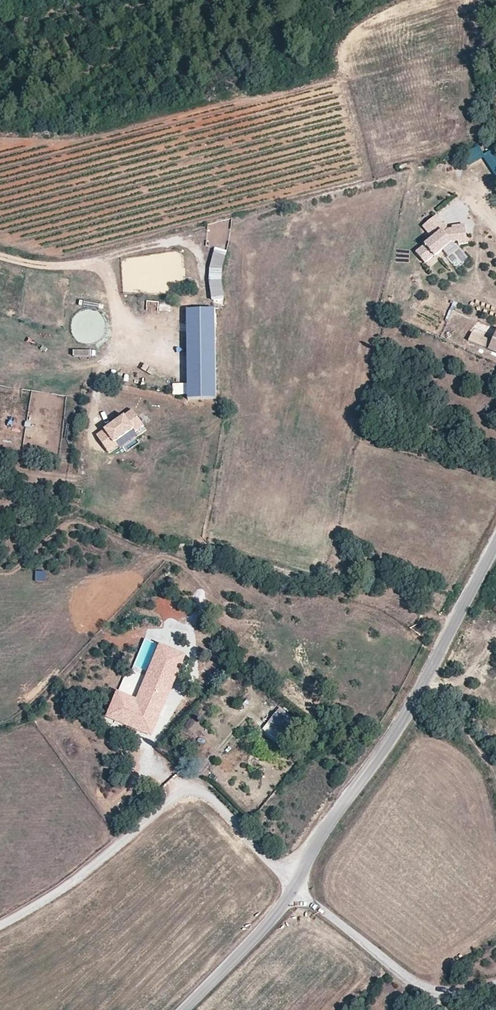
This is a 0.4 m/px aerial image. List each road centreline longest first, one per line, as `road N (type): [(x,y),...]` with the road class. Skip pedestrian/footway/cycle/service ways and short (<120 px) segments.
road 1 (tertiary): [(293,885),(393,736),(495,545)]
road 2 (unclassified): [(0,925),(61,890),(187,787),(207,795),(293,885)]
road 3 (unclassified): [(293,885),(413,983),(452,992),(495,983)]
road 4 (tertiary): [(180,1009),(293,885)]

